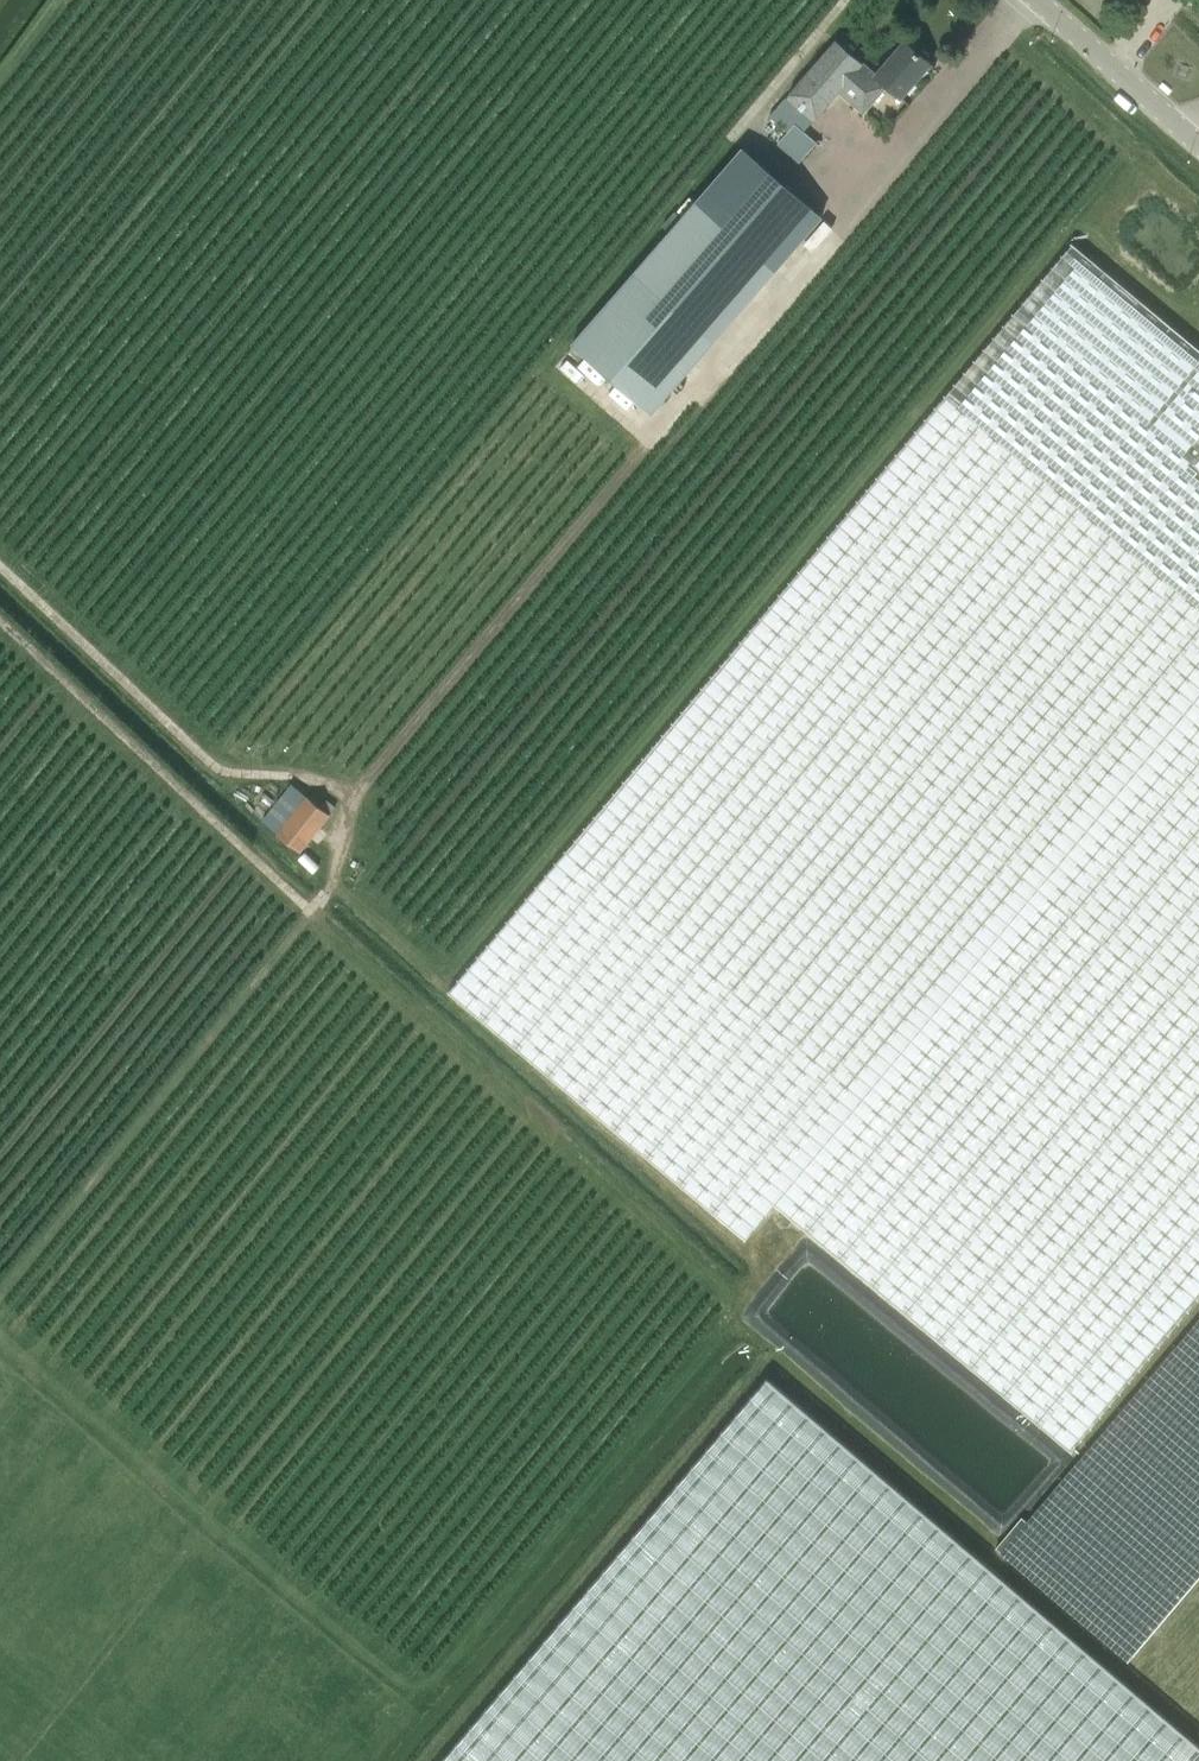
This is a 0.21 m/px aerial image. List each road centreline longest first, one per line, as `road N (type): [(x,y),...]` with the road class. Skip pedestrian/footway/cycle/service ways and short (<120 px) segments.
road 1 (unclassified): [(1198,151),(1029,0)]

